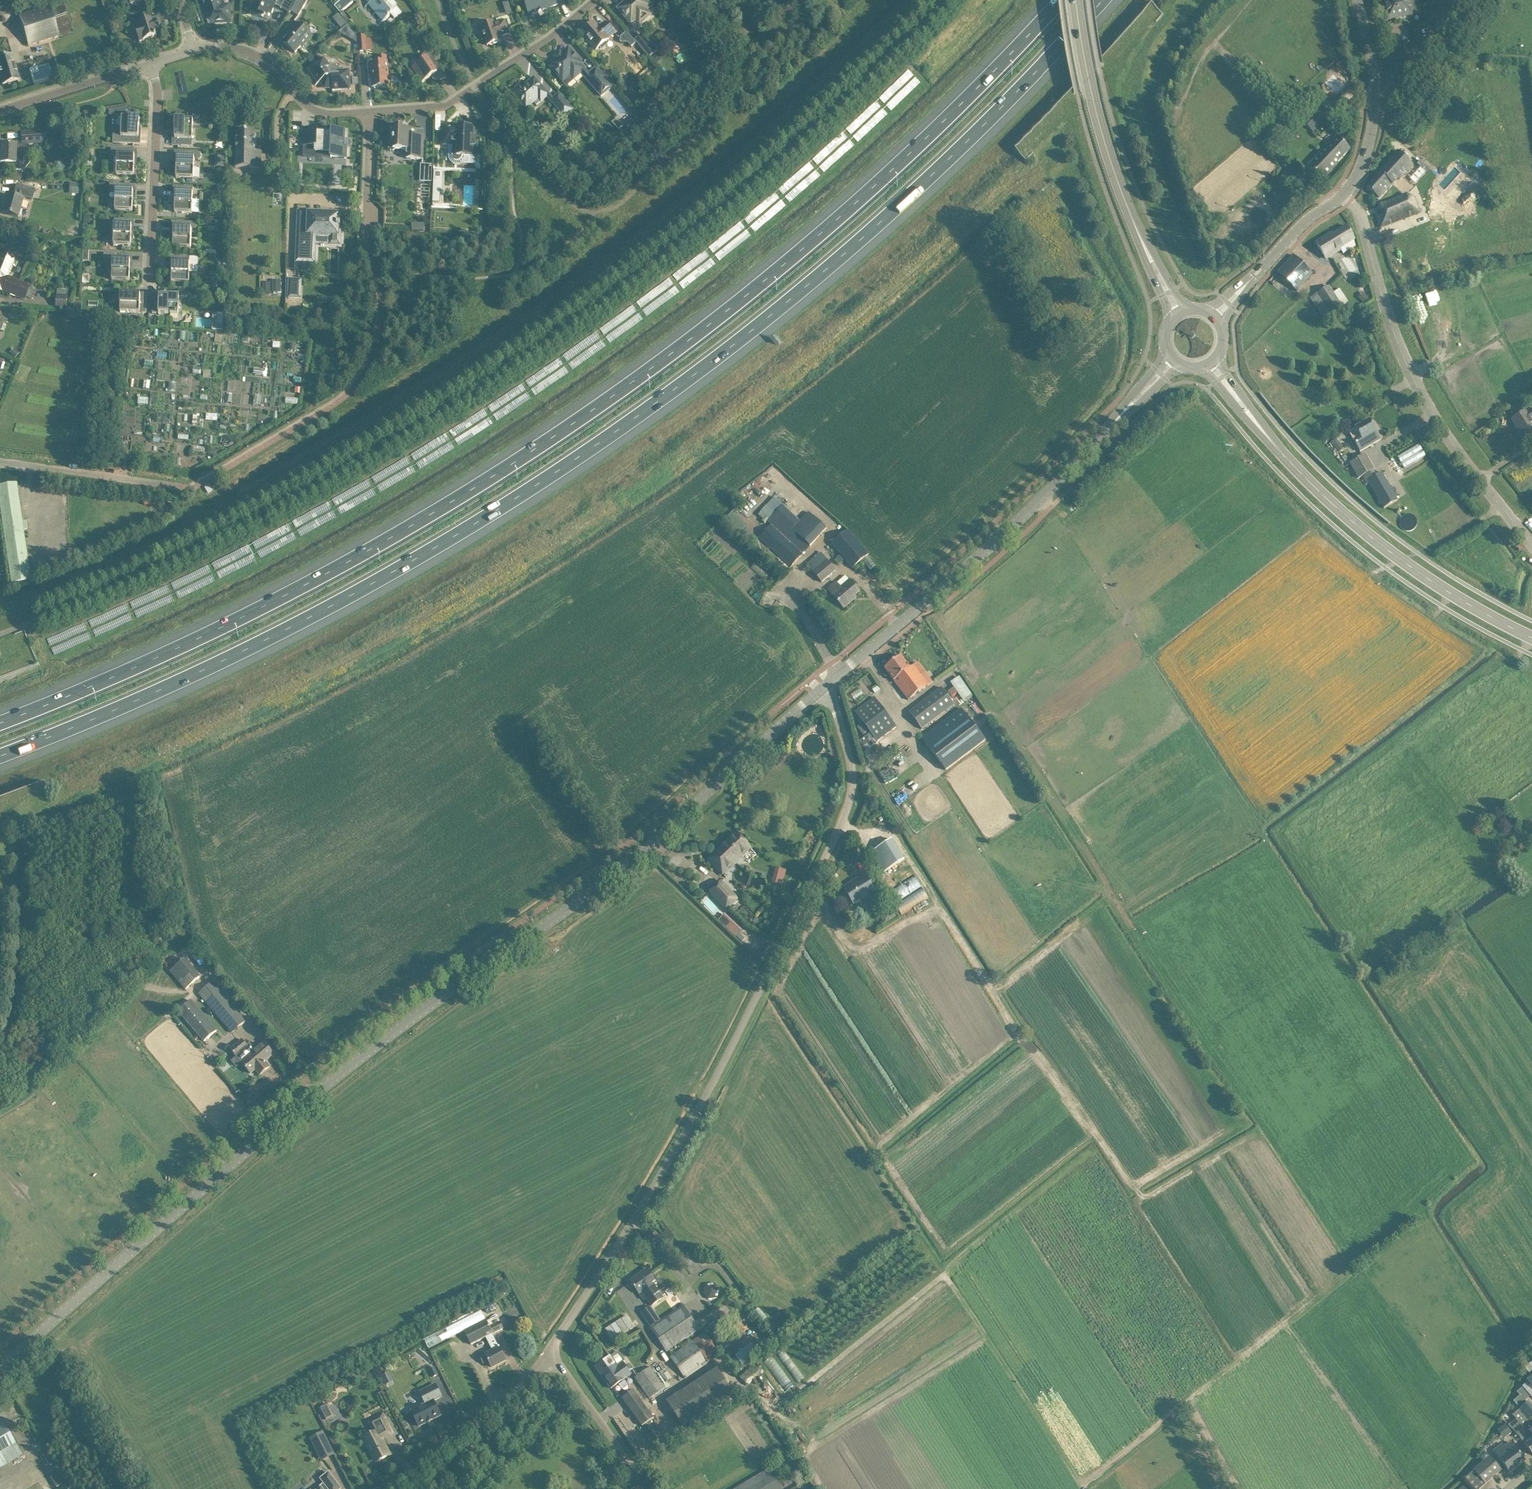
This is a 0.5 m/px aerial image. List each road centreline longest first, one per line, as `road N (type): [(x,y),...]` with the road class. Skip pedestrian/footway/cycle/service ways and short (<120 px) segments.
road 1 (motorway): [(0,756),(266,640),(554,473),(745,339),(848,251),(979,130),(1102,0)]
road 2 (motorway): [(1061,0),(834,223),(635,381),(531,452),(250,613),(0,723)]
road 3 (tertiary): [(0,1366),(355,1060),(643,852),(825,686)]
road 4 (unclassified): [(553,1351),(705,1104),(845,815),(853,776),(825,686)]
road 5 (tertiary): [(825,686),(954,577),(1125,409)]
road 6 (unclassified): [(1531,539),(1432,410),(1346,196)]
road 7 (secondary): [(1531,638),(1437,586),(1362,531),(1261,429)]
road 8 (residential): [(369,112),(446,106),(597,0)]
road 9 (secondary): [(1141,238),(1096,111),(1076,0)]
road 10 (residential): [(150,278),(158,89),(151,65)]
road 11 (unclassified): [(1346,196),(1369,144),(1373,109),(1355,0)]
road 12 (residential): [(369,112),(312,110),(258,56),(193,51)]
road 13 (unclassified): [(181,487),(0,461)]
road 14 (unclassified): [(651,1488),(634,1452),(553,1351)]
road 15 (residential): [(0,113),(151,65)]
road 16 (unclassified): [(1393,122),(1436,81),(1487,0)]
road 17 (unclassified): [(1253,277),(1315,212),(1346,196)]

